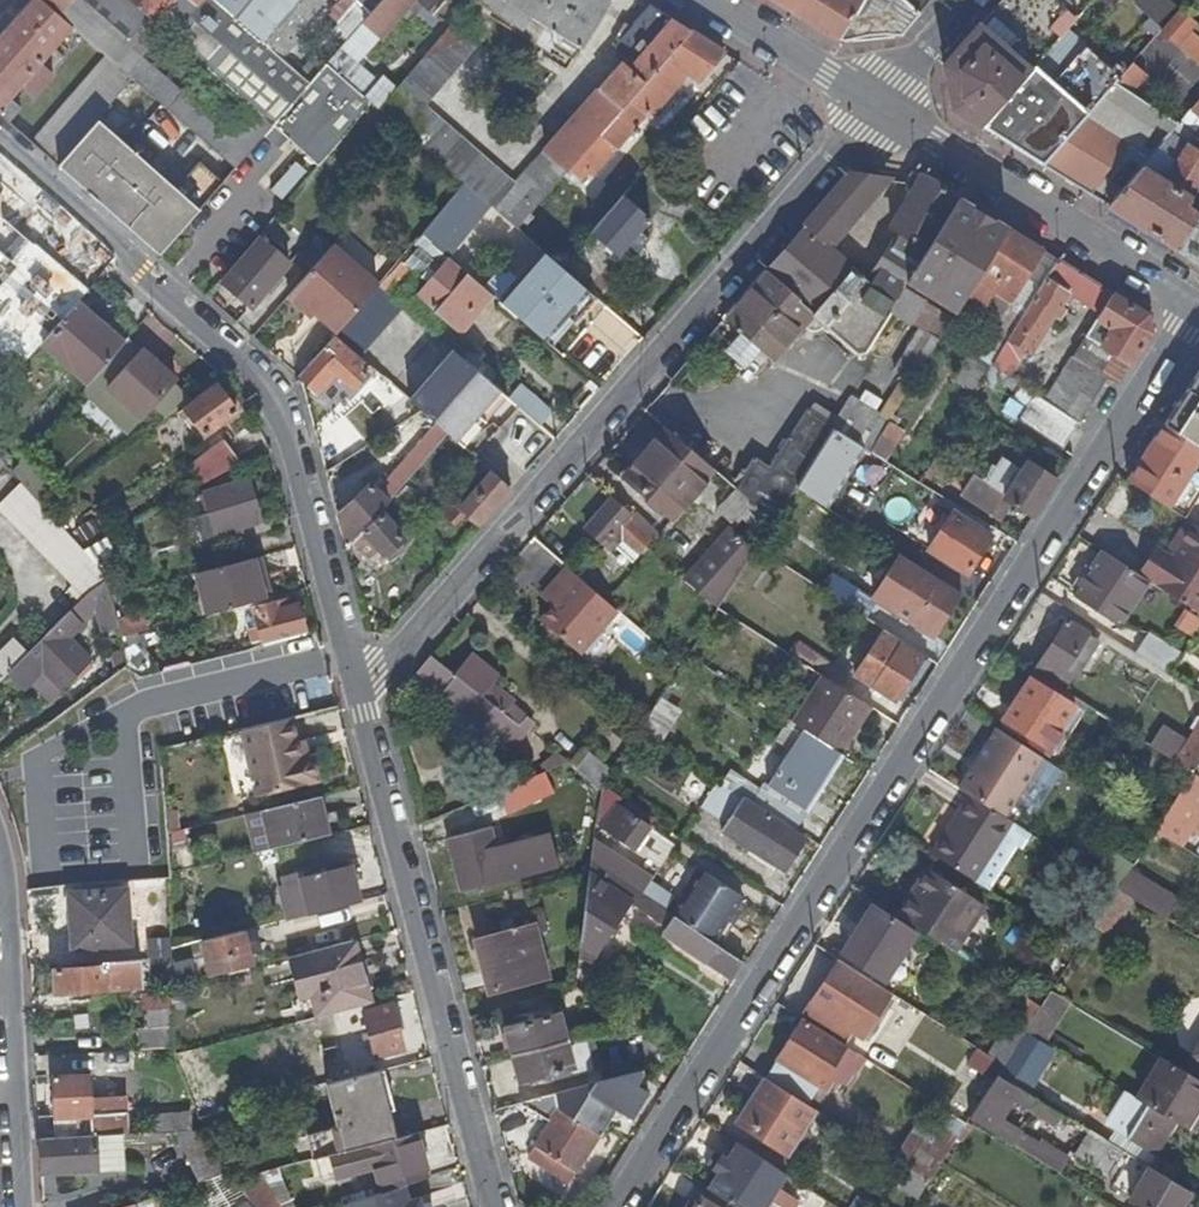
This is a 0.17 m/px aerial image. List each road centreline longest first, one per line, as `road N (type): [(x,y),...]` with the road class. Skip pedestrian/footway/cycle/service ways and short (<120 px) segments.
road 1 (residential): [(1188,303),(602,1206)]
road 2 (residential): [(357,693),(880,109)]
road 3 (residential): [(357,693),(274,401),(253,374),(0,153)]
road 4 (residential): [(488,1206),(357,693)]
road 5 (residential): [(880,109),(1188,303)]
road 6 (residential): [(0,857),(18,1204)]
road 7 (residential): [(704,0),(880,109)]
road 8 (residential): [(880,109),(973,0)]

